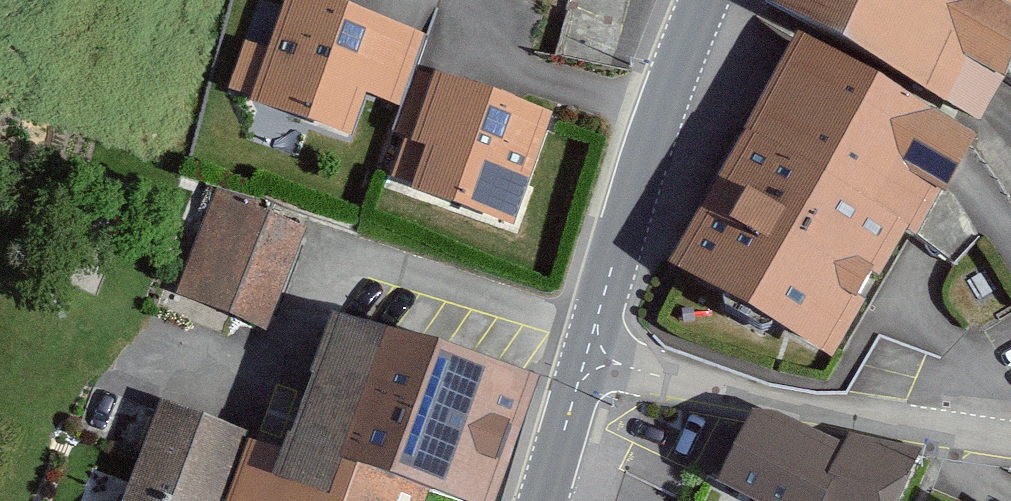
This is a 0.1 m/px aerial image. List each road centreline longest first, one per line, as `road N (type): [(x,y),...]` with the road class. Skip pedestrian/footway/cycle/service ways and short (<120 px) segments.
road 1 (residential): [(1010,436),(828,411),(587,352)]
road 2 (tertiary): [(587,352),(700,0)]
road 3 (tertiary): [(537,500),(587,352)]

